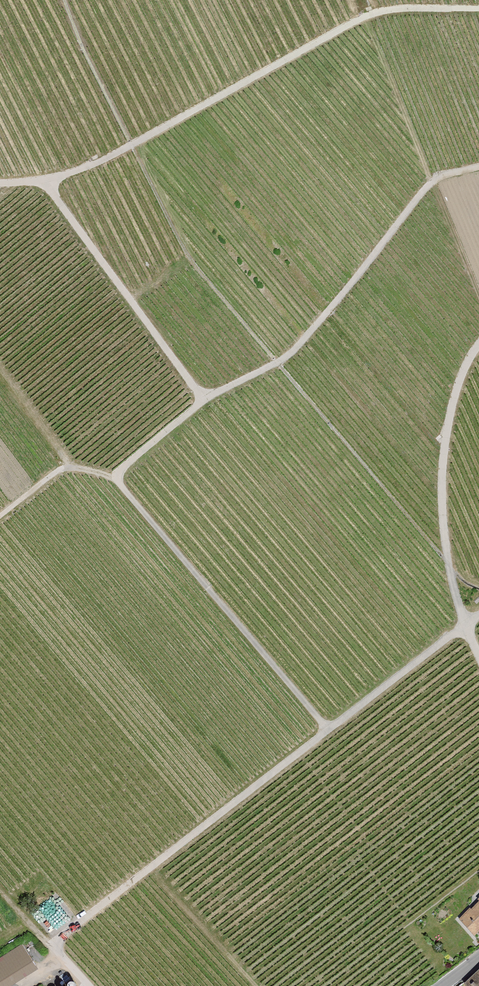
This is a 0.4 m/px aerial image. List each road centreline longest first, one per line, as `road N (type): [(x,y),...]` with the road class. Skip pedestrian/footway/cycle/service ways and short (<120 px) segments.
road 1 (track): [(0,513),(63,467),(110,475),(202,398),(290,353),(428,177),(478,166)]
road 2 (track): [(51,947),(478,615)]
road 3 (track): [(478,9),(397,7),(363,16),(134,142),(42,179),(0,183)]
road 4 (track): [(326,728),(110,475)]
road 5 (track): [(478,346),(437,444),(443,543),(478,657)]
road 6 (track): [(42,179),(202,398)]

